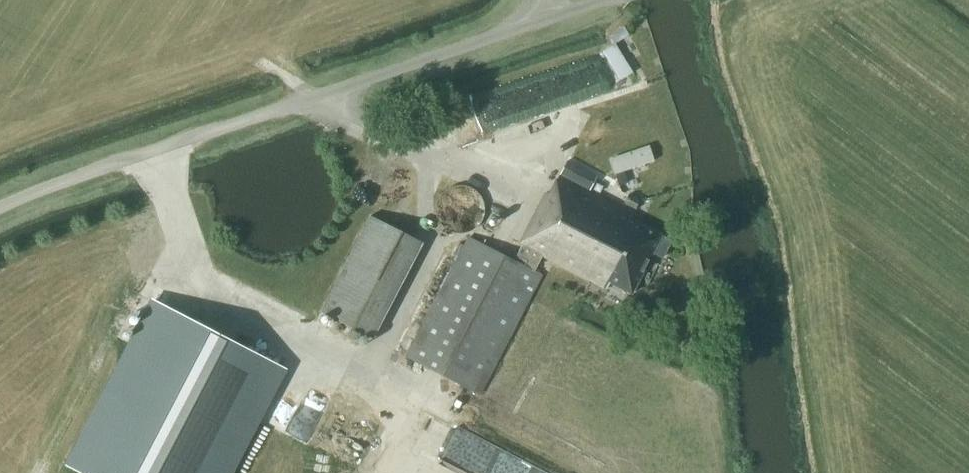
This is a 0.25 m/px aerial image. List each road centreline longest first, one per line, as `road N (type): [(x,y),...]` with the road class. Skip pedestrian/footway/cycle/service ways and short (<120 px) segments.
road 1 (unclassified): [(0,208),(599,0)]

